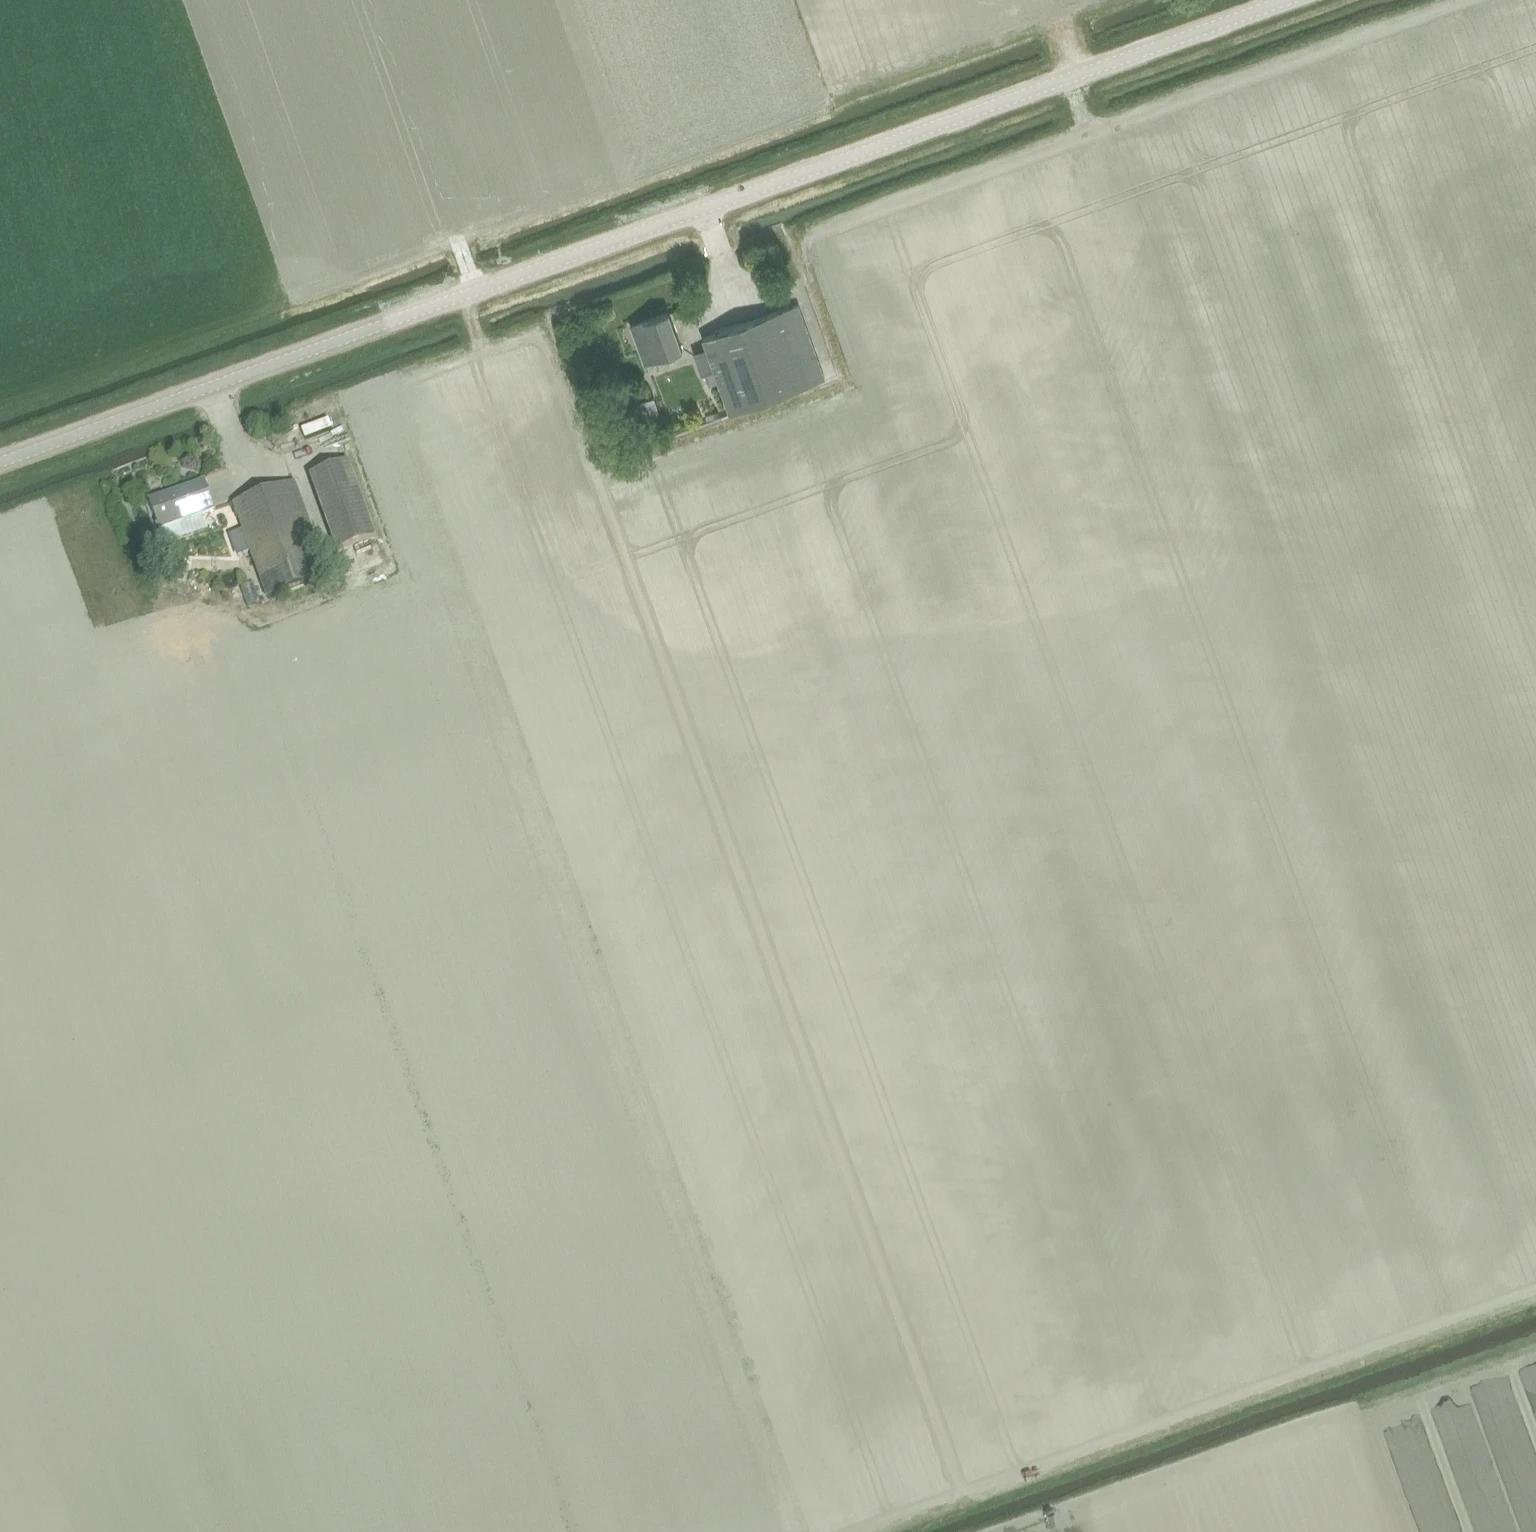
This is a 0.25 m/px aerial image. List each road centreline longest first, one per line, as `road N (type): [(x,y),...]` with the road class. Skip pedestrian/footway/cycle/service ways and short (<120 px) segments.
road 1 (unclassified): [(0,467),(1292,0)]

